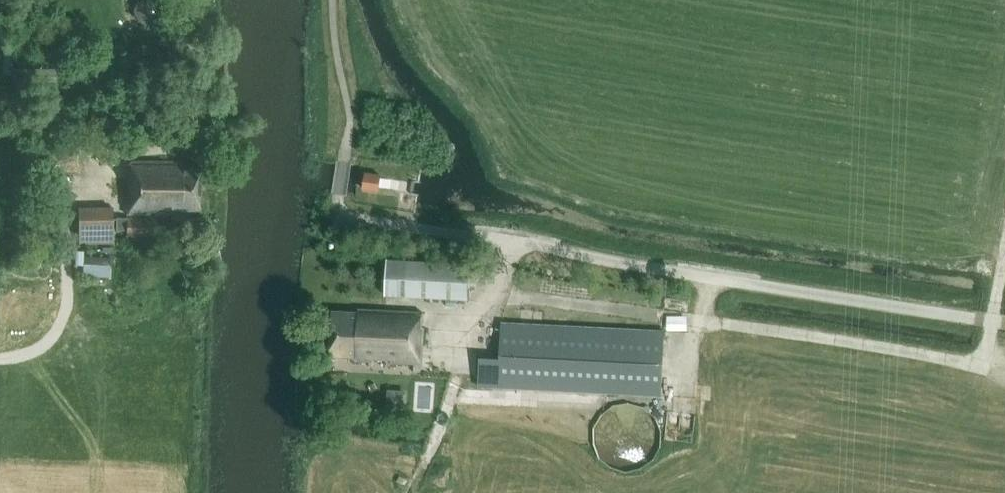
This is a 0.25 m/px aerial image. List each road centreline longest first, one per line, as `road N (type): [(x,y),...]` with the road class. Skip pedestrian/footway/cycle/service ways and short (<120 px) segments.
road 1 (track): [(502,295),(982,365),(1004,245)]
road 2 (unclassified): [(1004,324),(515,241)]
road 3 (track): [(460,368),(409,492)]

